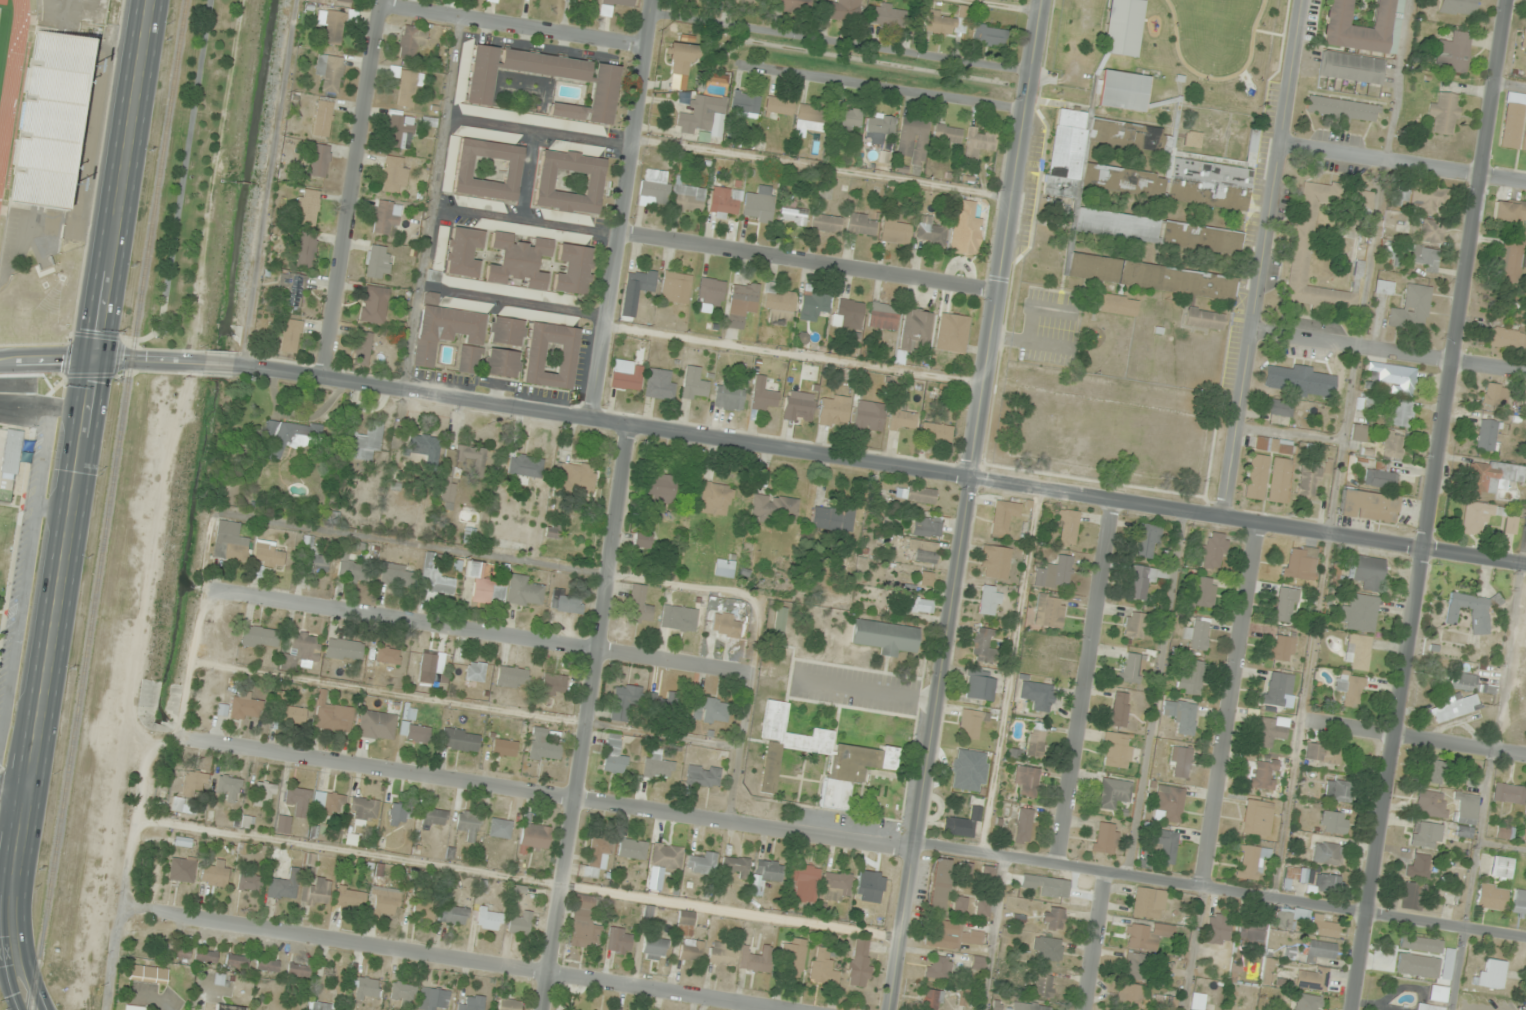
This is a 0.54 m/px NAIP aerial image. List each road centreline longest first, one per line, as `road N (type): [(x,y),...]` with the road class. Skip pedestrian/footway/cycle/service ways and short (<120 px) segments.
road 1 (residential): [(1525,939),(983,851),(154,736)]
road 2 (tertiary): [(1525,564),(233,363)]
road 3 (secondary): [(32,1009),(12,923),(17,864),(151,0)]
road 4 (residential): [(1350,1009),(1508,0)]
road 5 (residential): [(792,1009),(125,907)]
road 6 (residential): [(539,1009),(631,425)]
road 7 (residential): [(775,673),(215,592)]
road 8 (tertiary): [(888,1009),(971,479)]
road 9 (tertiary): [(971,479),(1041,0)]
road 10 (residential): [(590,417),(655,0)]
road 11 (residential): [(322,375),(382,0)]
road 12 (residential): [(995,287),(621,235)]
road 13 (residential): [(1260,524),(1204,886)]
road 14 (residential): [(983,851),(1040,490)]
road 15 (residential): [(1056,862),(1113,501)]
road 16 (residential): [(1253,331),(1304,0)]
road 17 (residential): [(1024,108),(746,67)]
road 18 (residential): [(108,1009),(154,736)]
road 19 (residential): [(1525,374),(1253,331)]
road 20 (residential): [(647,48),(381,6)]
road 21 (residential): [(1525,183),(1282,142)]
road 22 (residential): [(1525,755),(1303,720)]
road 23 (tertiary): [(205,361),(0,361)]
road 24 (residential): [(1253,331),(1225,520)]
road 25 (residential): [(1086,1009),(1106,872)]
road 26 (track): [(1204,886),(1187,1009)]

